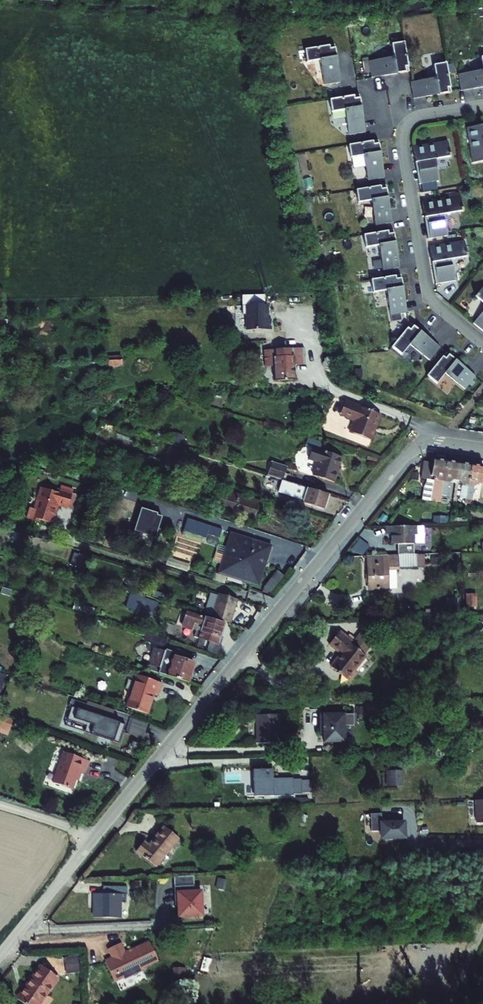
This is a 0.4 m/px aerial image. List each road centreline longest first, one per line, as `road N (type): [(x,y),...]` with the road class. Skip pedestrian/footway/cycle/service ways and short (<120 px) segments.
road 1 (residential): [(482,450),(431,444),(402,459),(95,836)]
road 2 (residential): [(482,342),(428,293),(402,136),(417,117),(482,106)]
road 3 (residential): [(95,836),(0,954)]

